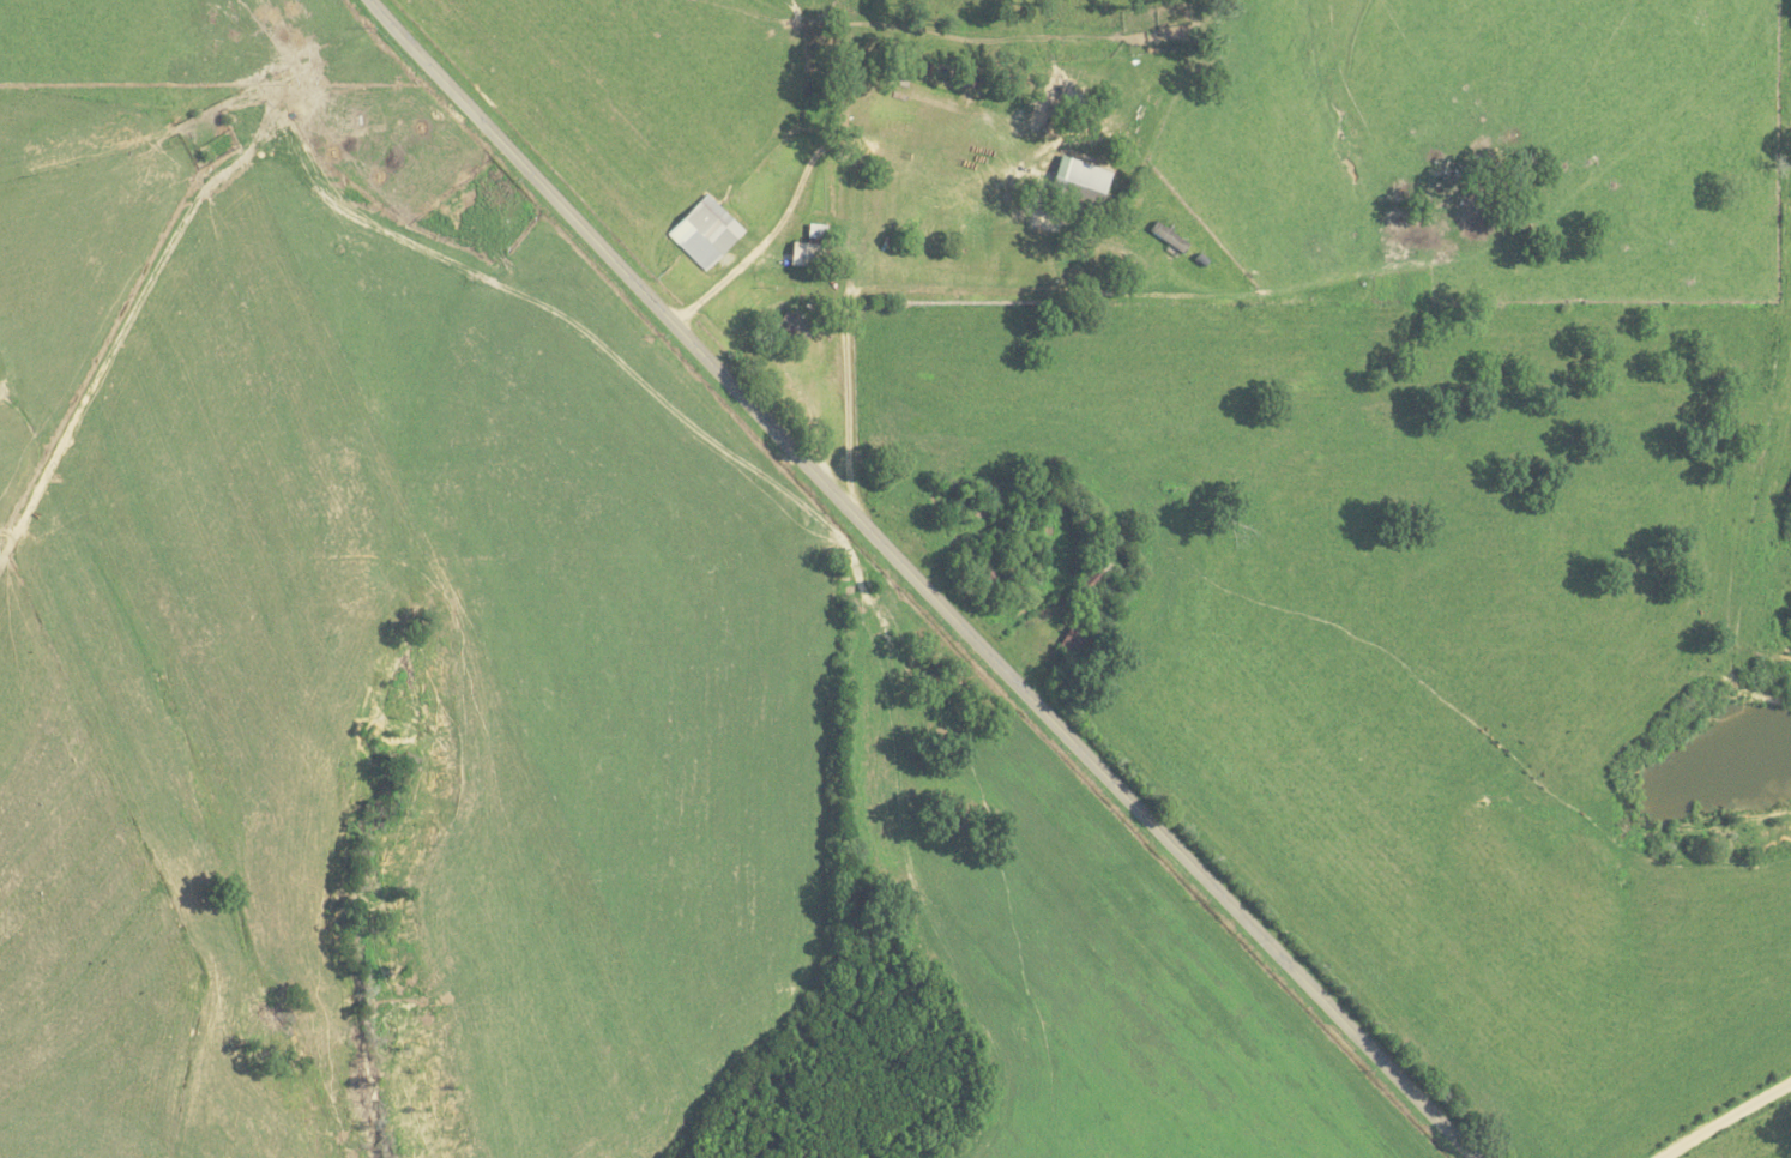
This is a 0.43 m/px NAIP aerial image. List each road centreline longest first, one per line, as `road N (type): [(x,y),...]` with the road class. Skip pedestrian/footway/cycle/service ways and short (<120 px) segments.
road 1 (tertiary): [(1473,1157),(369,0)]

